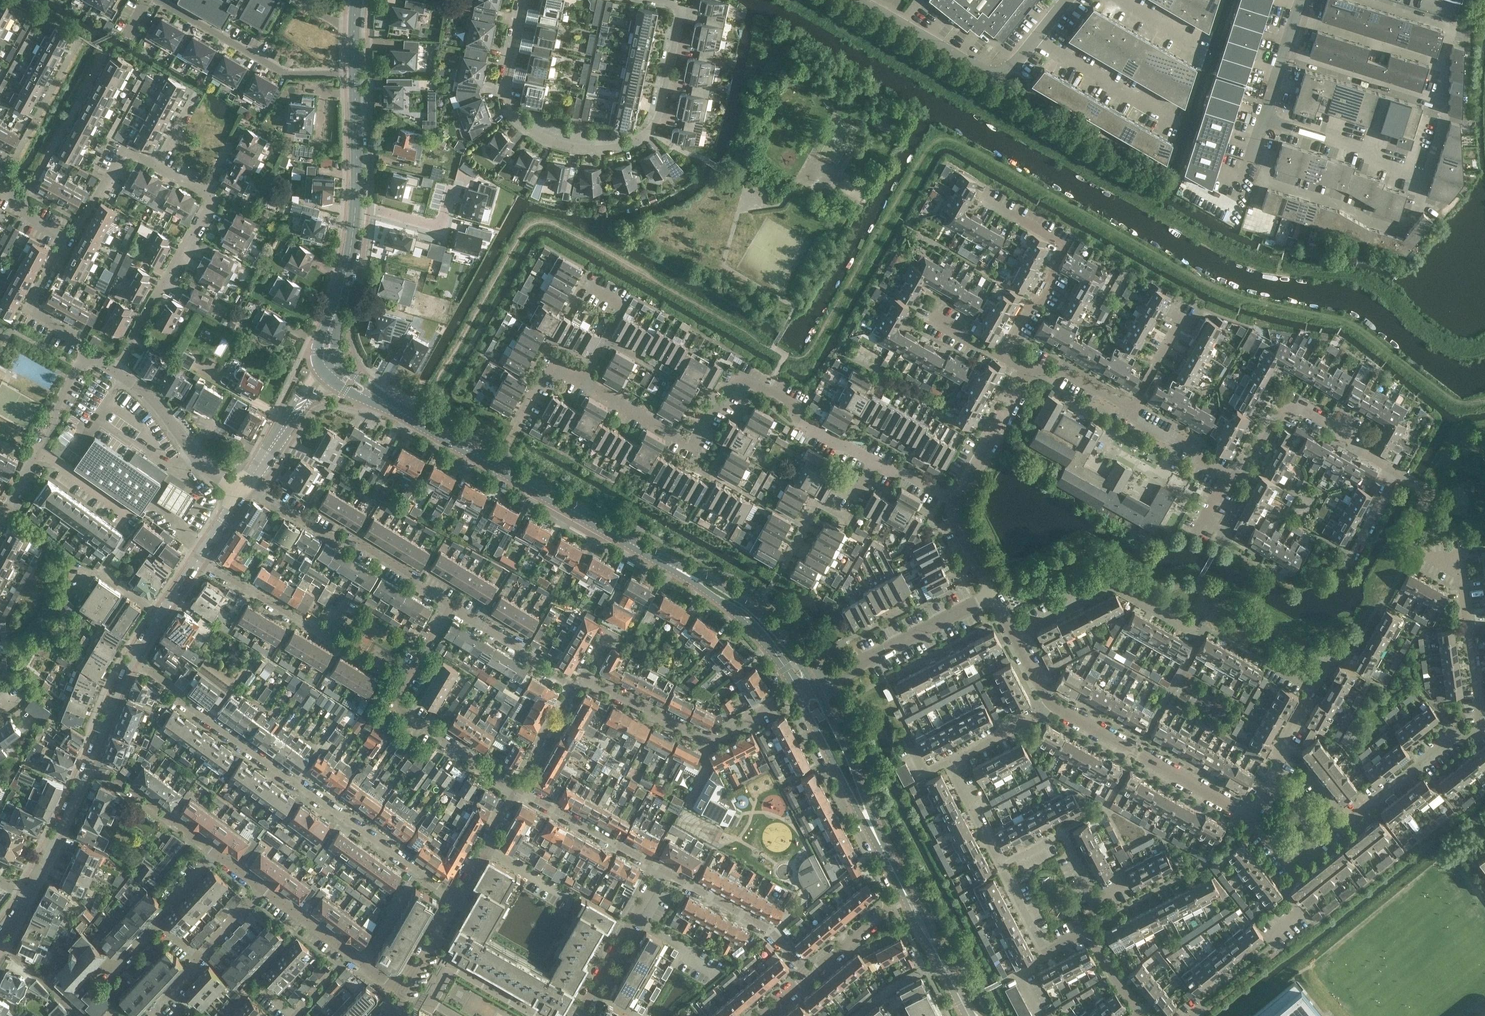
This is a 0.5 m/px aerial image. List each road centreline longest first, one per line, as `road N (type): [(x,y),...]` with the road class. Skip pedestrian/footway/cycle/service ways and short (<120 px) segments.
road 1 (residential): [(132,656),(178,699),(457,894)]
road 2 (residential): [(873,462),(799,423),(795,403),(741,375),(695,443),(582,380)]
road 3 (secondary): [(689,579),(400,411)]
road 4 (residential): [(1250,813),(1290,862),(1458,735),(1482,734),(1481,725)]
road 5 (residential): [(1481,725),(1462,571),(1417,550),(1409,534),(1425,503),(1417,487),(1396,474)]
road 6 (residential): [(522,0),(505,82),(525,126),(584,149),(628,145),(652,128)]
road 7 (unclassified): [(858,0),(997,75),(1067,0)]
road 8 (residential): [(516,790),(402,711),(401,691),(452,605)]
road 9 (residential): [(452,605),(354,540),(339,542),(241,488)]
road 10 (residential): [(999,864),(947,762),(1053,707)]
road 11 (residential): [(1000,357),(1066,246),(981,197)]
road 12 (residential): [(1250,813),(1053,707)]
road 13 (residential): [(1227,475),(1240,472),(1272,415),(1305,410),(1396,474)]
road 14 (residential): [(355,76),(287,77),(154,0)]
road 15 (residential): [(776,705),(706,742),(581,676)]
road 16 (residential): [(1205,629),(1186,628),(1111,587),(1016,633)]
road 17 (residential): [(206,191),(215,196),(118,370)]
road 18 (residential): [(816,684),(994,594)]
road 19 (residential): [(349,599),(326,638),(197,558)]
road 20 (residential): [(1087,930),(1105,916),(1062,833),(999,864)]
road 21 (residential): [(807,975),(769,929),(661,870)]
road 22 (unclassified): [(1297,0),(1248,172)]
road 23 (secondary): [(963,1001),(882,844)]
road 24 (secondary): [(882,844),(816,684)]
road 25 (secondary): [(800,693),(855,811),(882,844)]
road 26 (secondary): [(816,684),(779,629),(689,579)]
road 27 (residential): [(578,1015),(661,870)]
road 28 (residential): [(661,870),(516,790)]
road 29 (secondary): [(689,579),(769,645),(800,693)]
road 30 (residential): [(652,128),(681,12),(642,0)]
road 31 (residential): [(582,380),(622,306),(584,285),(568,312)]
road 32 (residential): [(91,760),(217,854)]
road 33 (tertiary): [(91,760),(25,896)]
road 34 (residential): [(241,488),(196,457),(133,385)]
road 35 (residential): [(574,689),(452,605)]
road 36 (residential): [(88,350),(32,308),(66,240)]
road 37 (residential): [(66,240),(124,148),(157,165)]
road 38 (residential): [(1250,813),(1314,687)]
road 39 (tertiary): [(323,373),(241,488)]
road 40 (residential): [(1021,382),(953,501)]
road 41 (secondary): [(356,205),(355,76)]
road 42 (residential): [(450,189),(441,227),(356,205)]
road 43 (residential): [(508,436),(552,362),(582,380)]
road 44 (residential): [(1227,475),(1129,408)]

